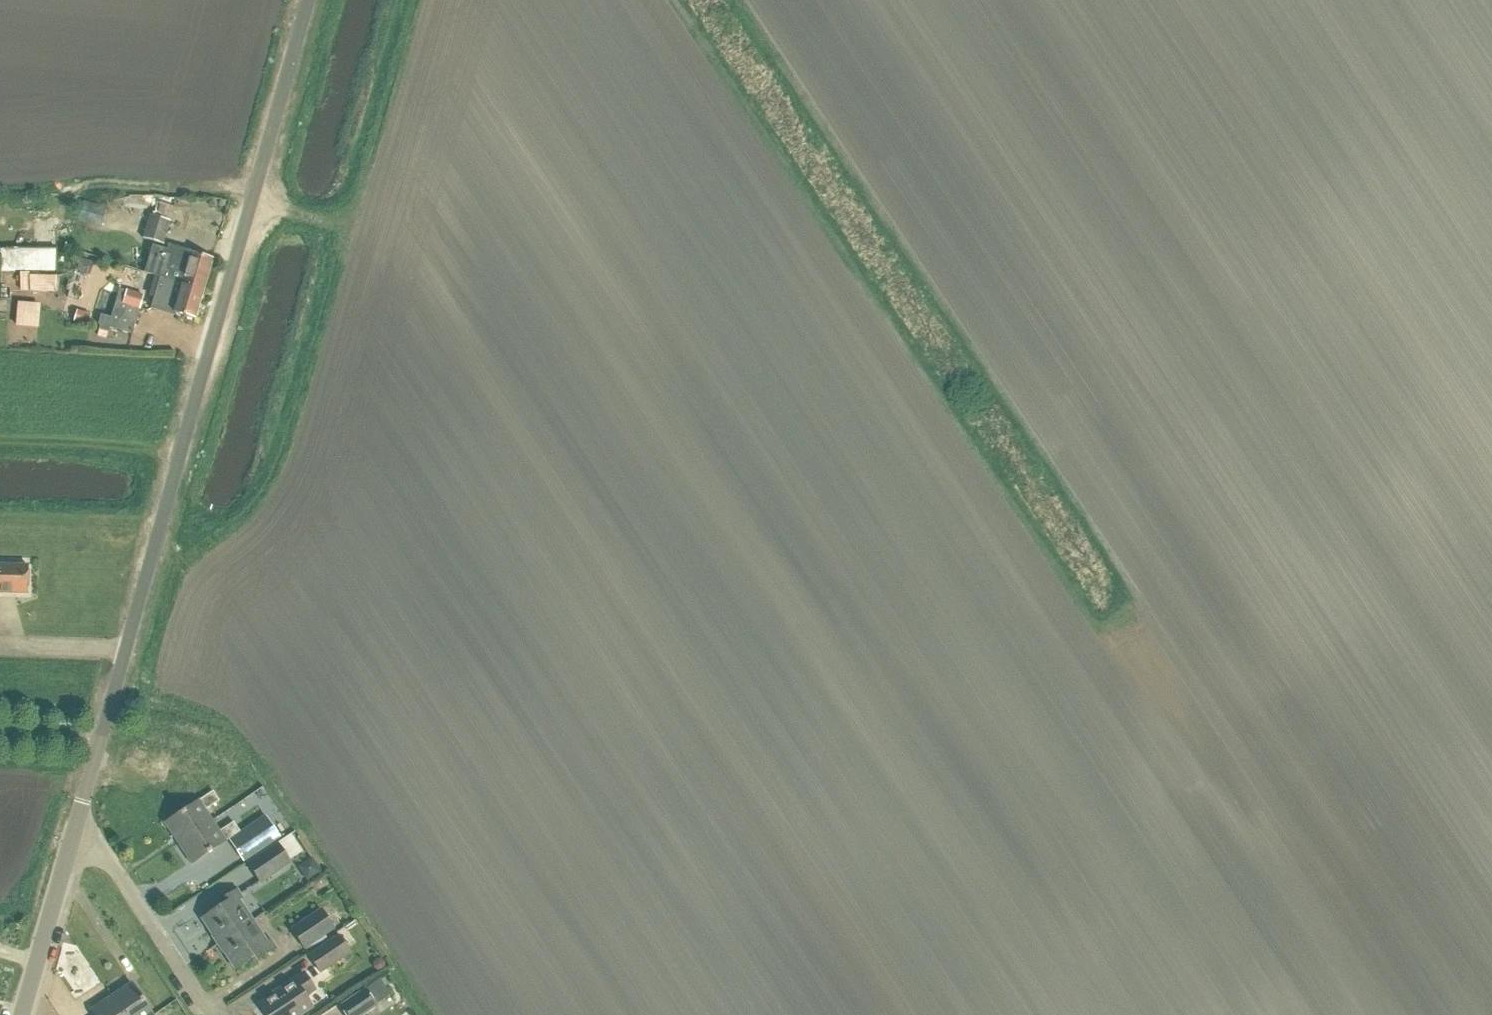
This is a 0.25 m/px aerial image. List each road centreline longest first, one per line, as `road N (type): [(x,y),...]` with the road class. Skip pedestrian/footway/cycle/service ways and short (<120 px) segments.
road 1 (unclassified): [(72,841),(308,0)]
road 2 (residential): [(211,1014),(104,852),(72,841)]
road 3 (unclassified): [(22,1014),(72,841)]

